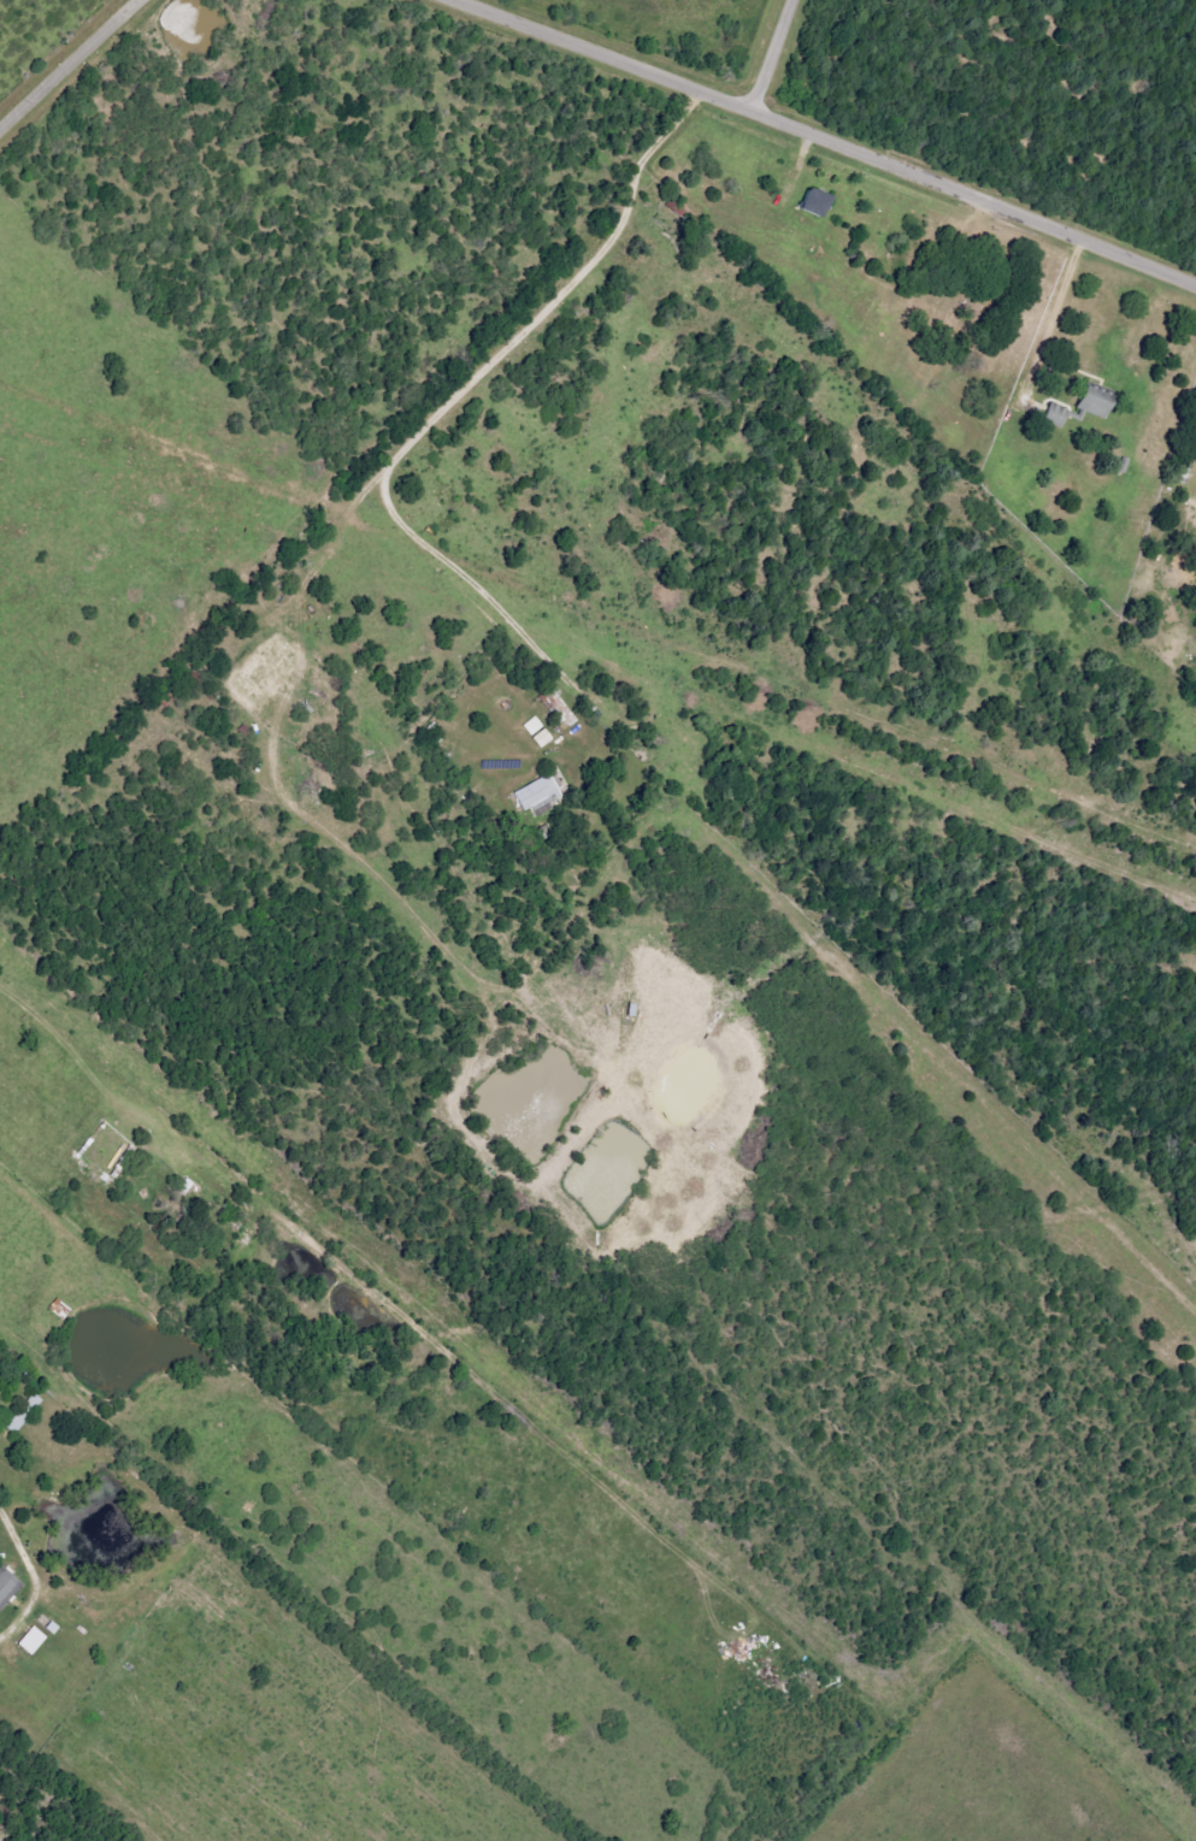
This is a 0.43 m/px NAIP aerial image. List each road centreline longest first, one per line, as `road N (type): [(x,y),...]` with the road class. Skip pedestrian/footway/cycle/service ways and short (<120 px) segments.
road 1 (residential): [(465,0),(1195,276)]
road 2 (residential): [(0,129),(135,0)]

